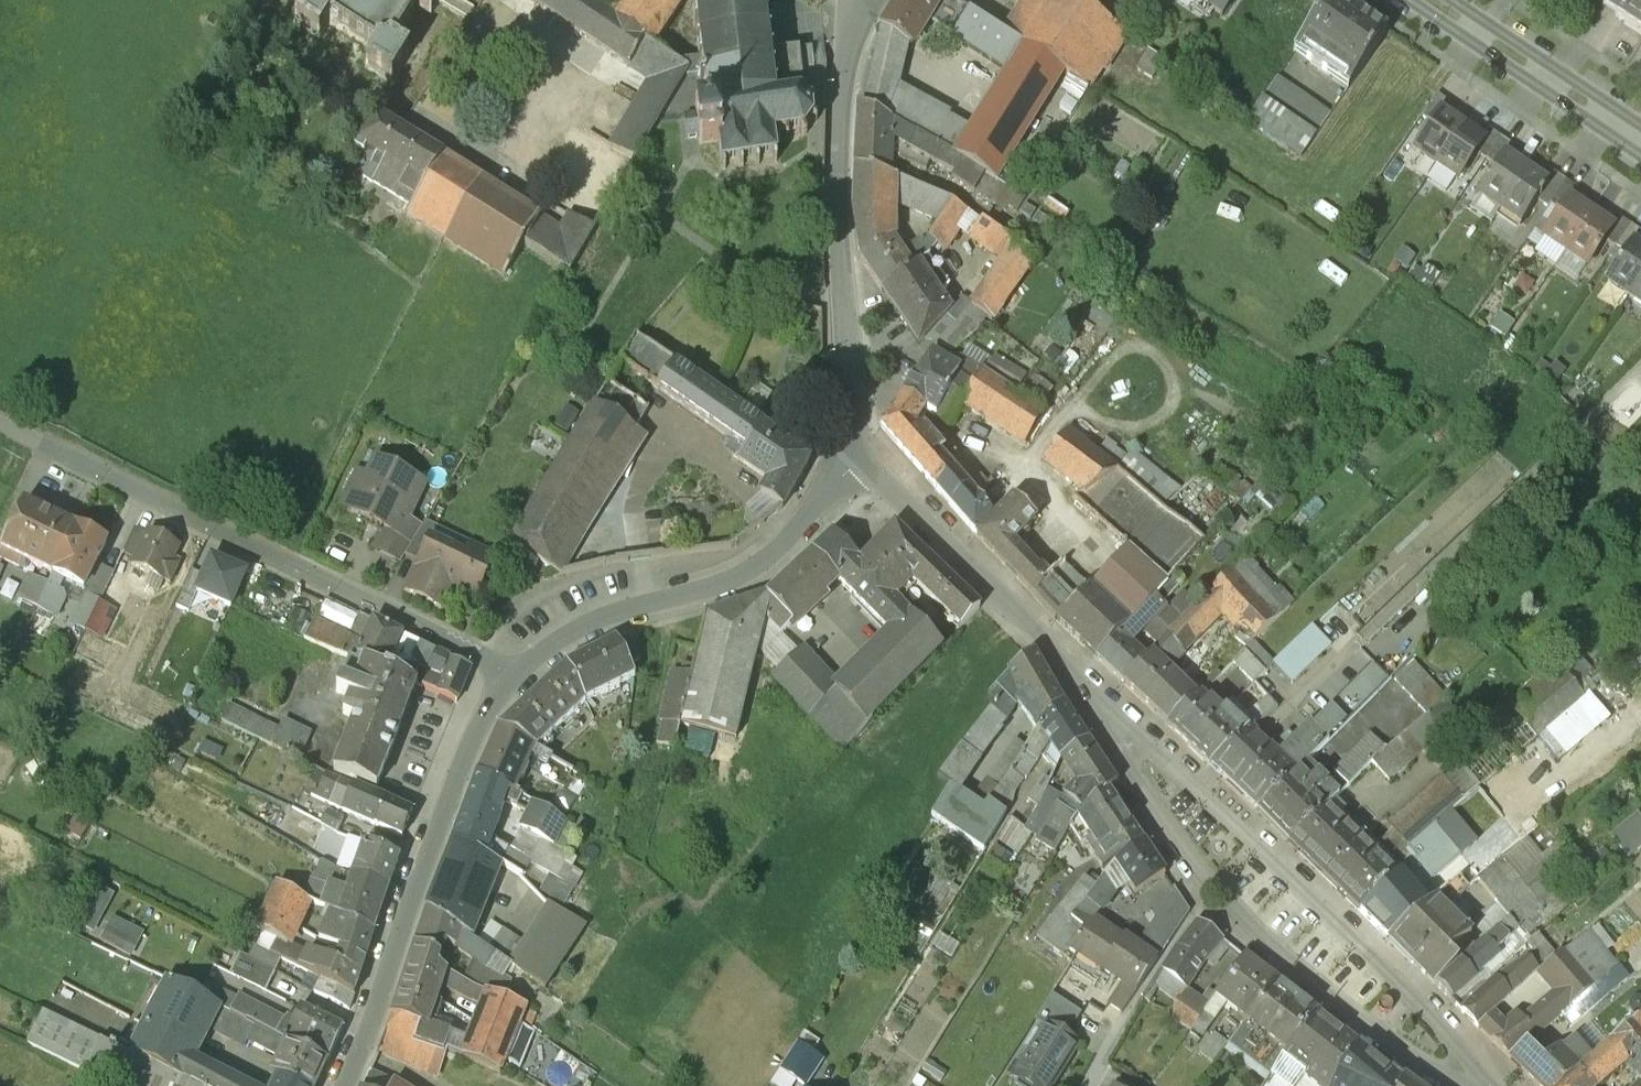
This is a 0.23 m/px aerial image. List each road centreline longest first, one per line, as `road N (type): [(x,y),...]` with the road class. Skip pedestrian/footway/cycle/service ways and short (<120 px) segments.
road 1 (residential): [(1484,1085),(1424,1007),(1091,697)]
road 2 (residential): [(1091,697),(1213,886),(1279,954),(1350,1014),(1470,1085)]
road 3 (residential): [(510,675),(40,447)]
road 4 (residential): [(867,460),(850,428),(838,171),(842,84),(872,0)]
road 5 (residential): [(342,1085),(477,720),(510,675)]
road 6 (residential): [(510,675),(634,610),(762,567),(867,460)]
road 7 (residential): [(1091,697),(867,460)]
road 8 (secondary): [(1405,0),(1640,158)]
road 9 (secondary): [(1640,127),(1448,0)]

